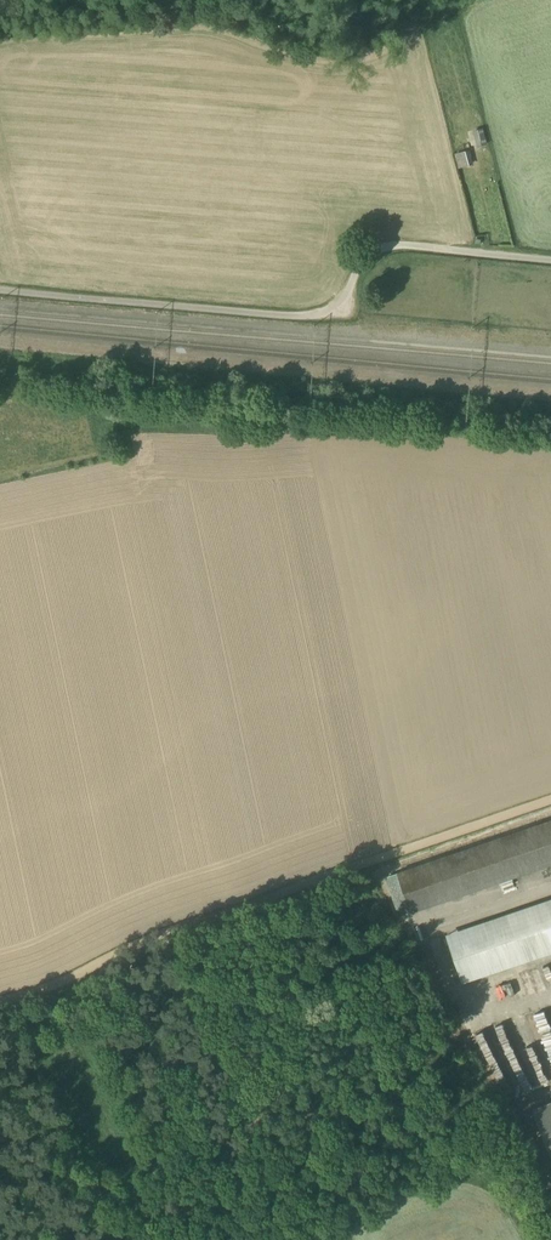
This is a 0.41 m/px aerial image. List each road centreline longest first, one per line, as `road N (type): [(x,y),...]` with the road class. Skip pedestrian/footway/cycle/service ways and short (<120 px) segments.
road 1 (unclassified): [(550,260),(382,247),(362,263),(348,303),(321,319),(0,290)]
road 2 (track): [(550,806),(0,1005)]

